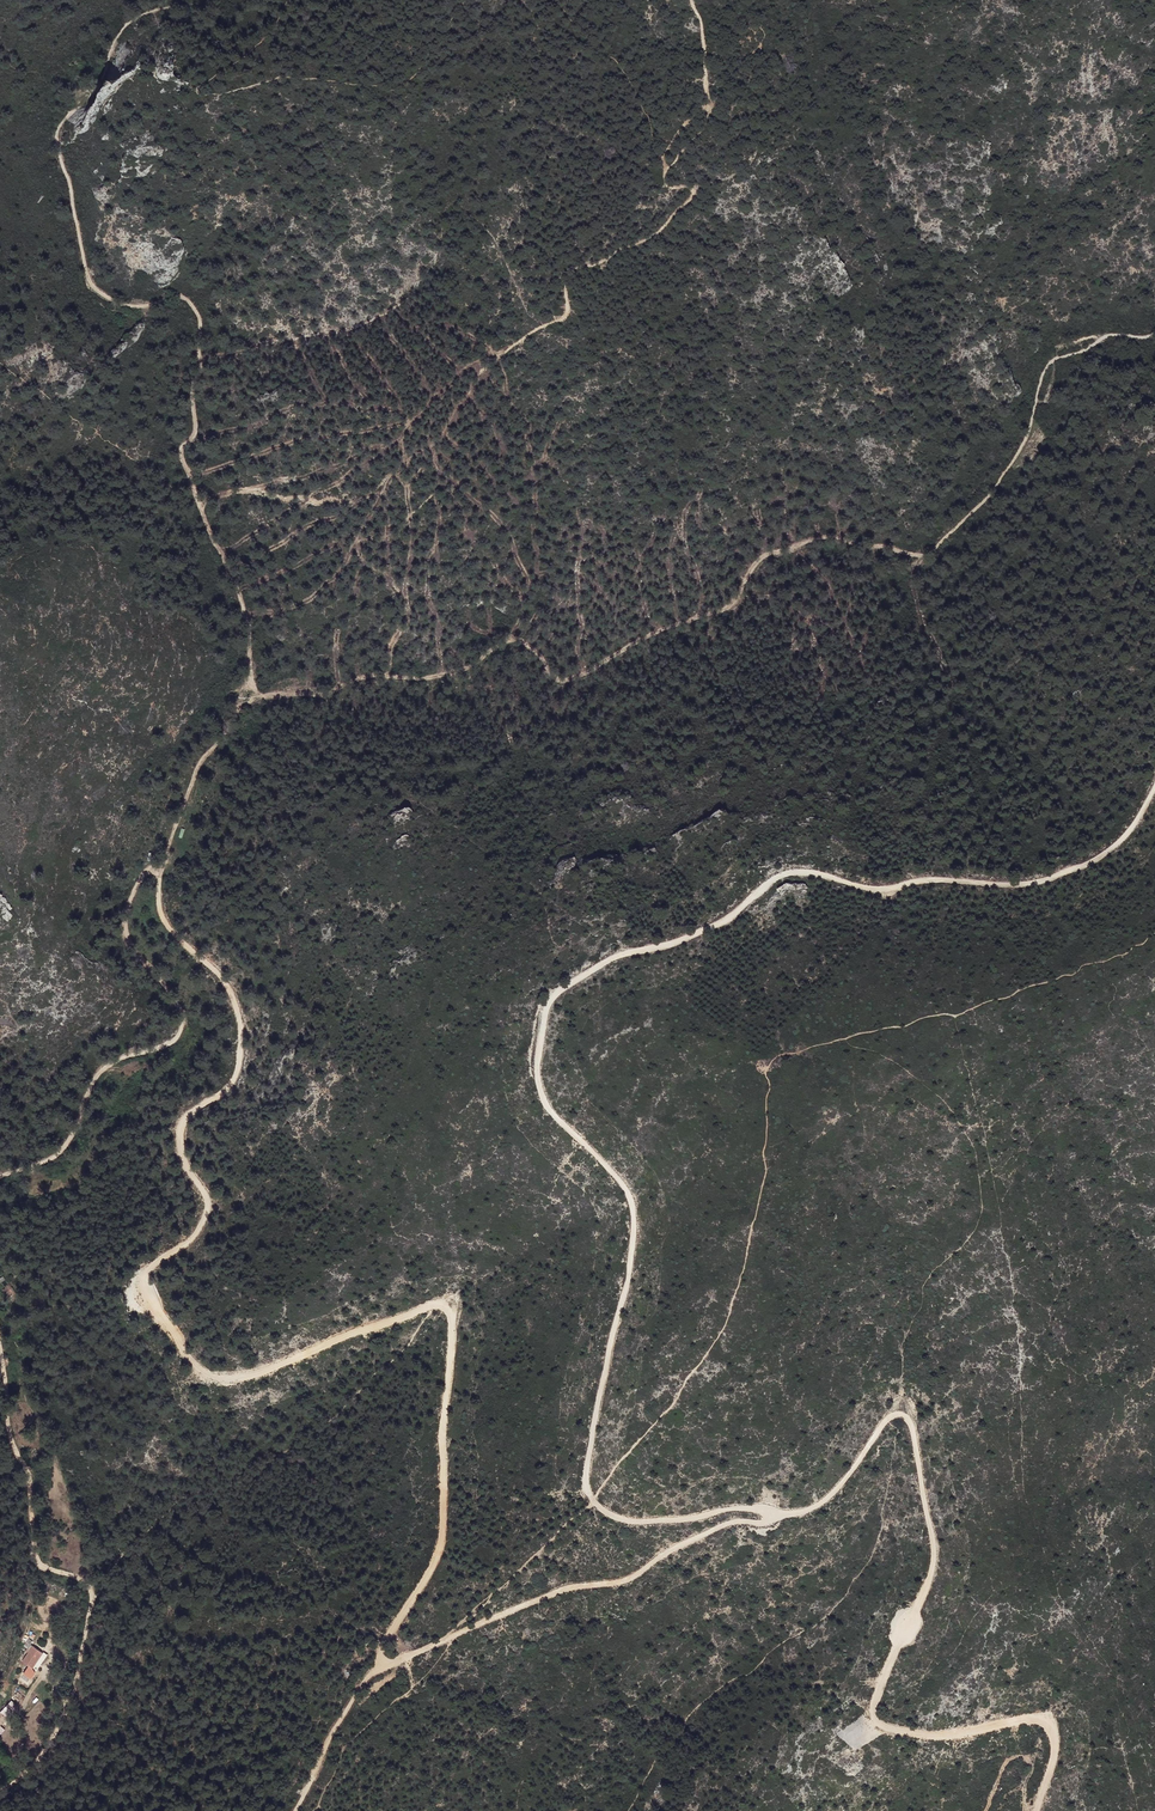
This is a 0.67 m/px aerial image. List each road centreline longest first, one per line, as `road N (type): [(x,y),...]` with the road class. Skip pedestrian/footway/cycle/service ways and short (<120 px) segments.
road 1 (track): [(785,1515),(733,1520),(669,1549),(621,1583),(570,1586),(413,1654),(377,1660),(445,1542),(443,1433),(454,1311),(429,1302),(228,1377),(199,1371),(140,1291),(153,1264),(194,1240),(204,1224),(207,1196),(184,1163),(179,1134),(188,1118),(227,1091),(241,1055),(231,985),(168,918),(160,870),(174,818),(216,736),(250,695),(313,696),(371,674),(453,674),(514,638),(559,668),(586,672),(734,606),(761,563),(800,544),(835,539),(940,551),(1008,468),(1054,361),(1110,333),(1154,333)]
road 2 (track): [(1038,1810),(1055,1752),(1050,1725),(1039,1717),(939,1737),(883,1725),(873,1715),(934,1564),(911,1424),(901,1414),(889,1417),(845,1479),(809,1509),(639,1521),(612,1516),(590,1499),(585,1483),(633,1214),(627,1189),(547,1106),(536,1071),(548,1000),(606,961),(662,948),(729,917),(782,875),(812,873),(879,891),(952,880),(1027,885),(1108,850),(1137,822),(1154,785)]
road 3 (track): [(690,0),(700,23),(709,104),(675,134),(664,157),(666,187),(685,186),(691,198),(662,230),(566,275),(566,315),(480,371),(435,442),(439,475),(431,496),(395,533),(355,544),(404,591),(410,616),(392,644),(388,674)]
road 4 (track): [(250,695),(240,596),(181,457),(197,433),(202,323),(181,297),(126,306),(102,297),(86,275),(57,151),(56,130),(97,87),(127,24),(207,0)]
road 5 (track): [(0,1362),(3,1422),(28,1475),(36,1559),(88,1585),(91,1610),(57,1755),(0,1794)]
road 6 (track): [(160,870),(134,889),(124,932),(177,1001),(176,1034),(107,1064),(57,1156),(0,1176)]
road 7 (track): [(377,1660),(294,1810)]

